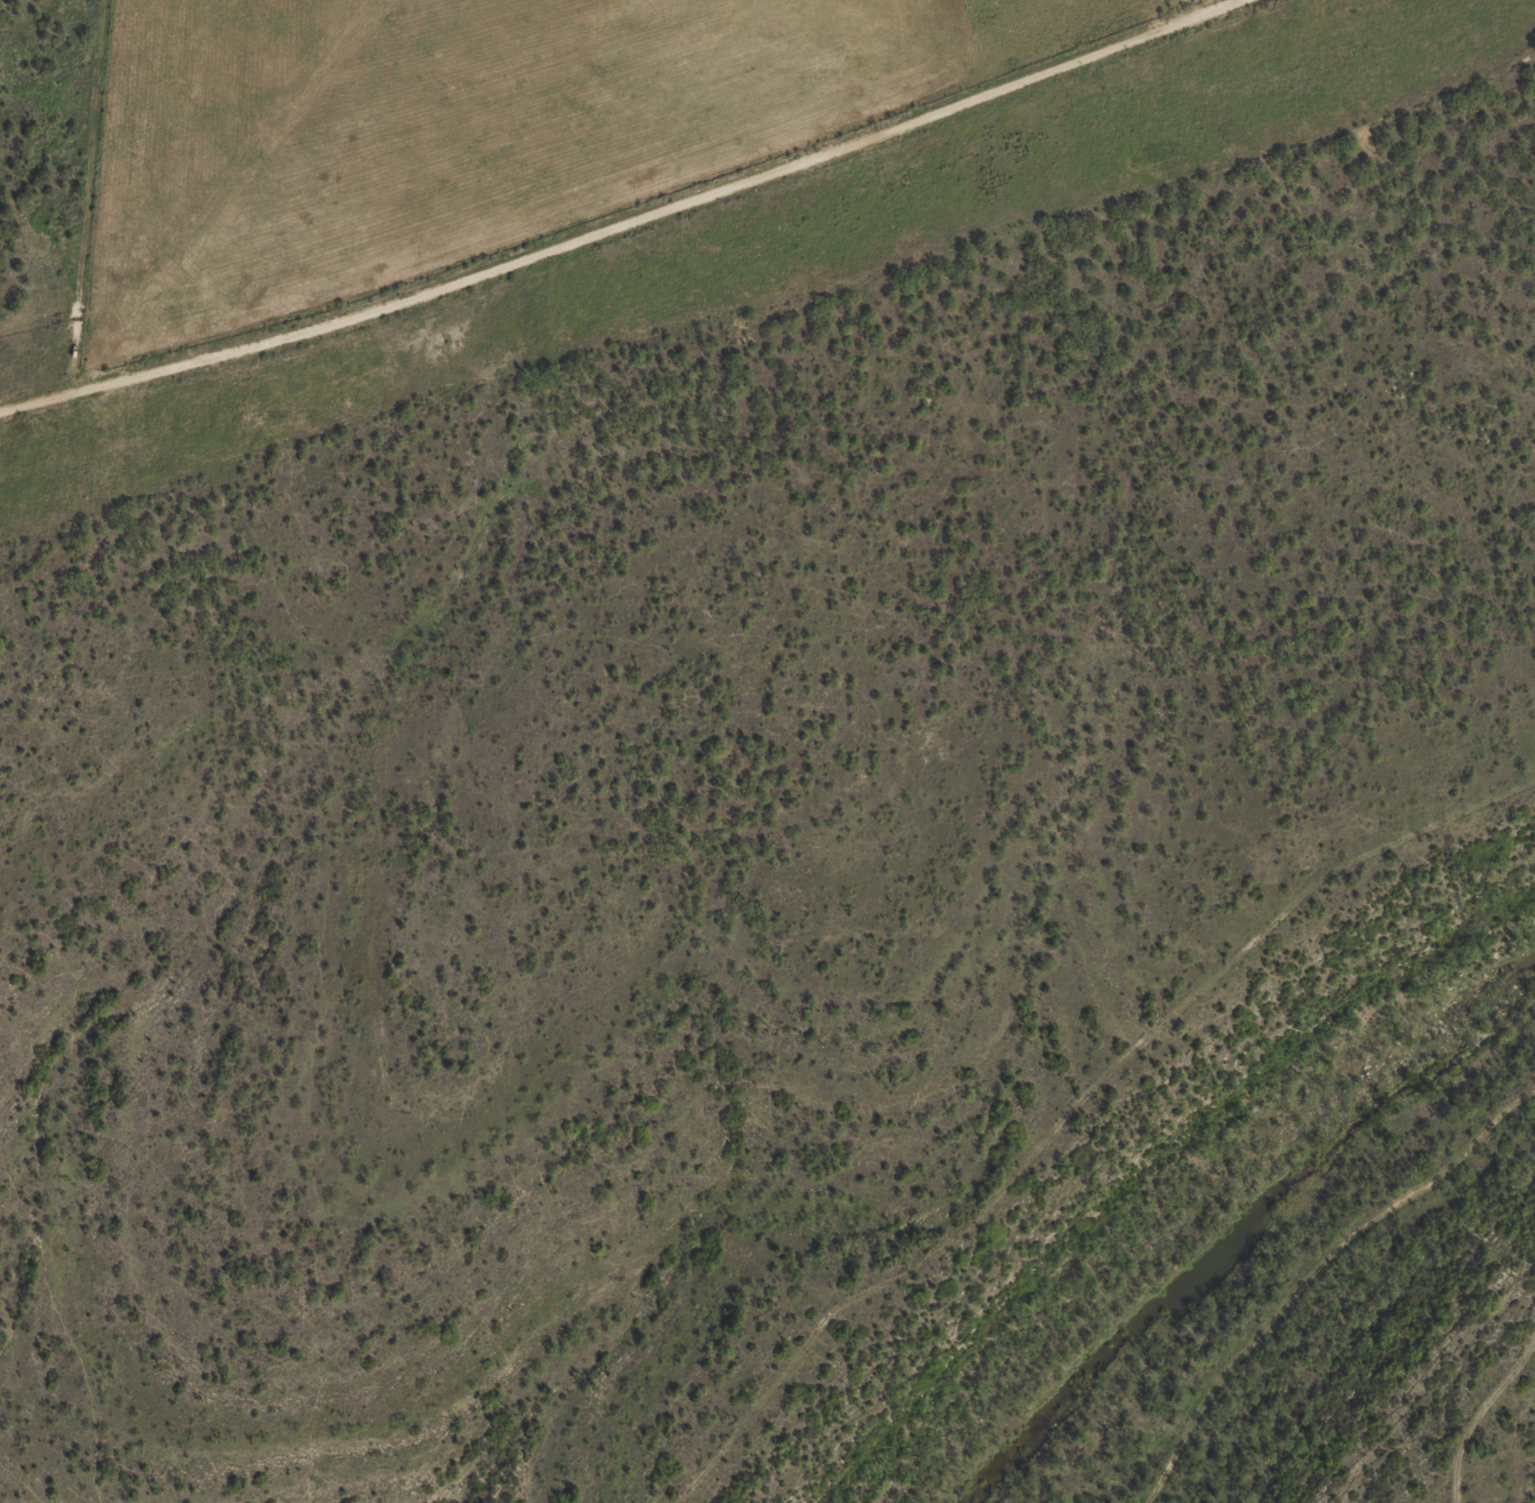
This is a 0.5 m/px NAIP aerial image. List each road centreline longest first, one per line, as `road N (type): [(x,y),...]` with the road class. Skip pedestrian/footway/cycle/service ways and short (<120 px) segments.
road 1 (residential): [(0,436),(315,347),(1259,0)]
road 2 (residential): [(1534,1083),(1295,1305),(1153,1502)]

